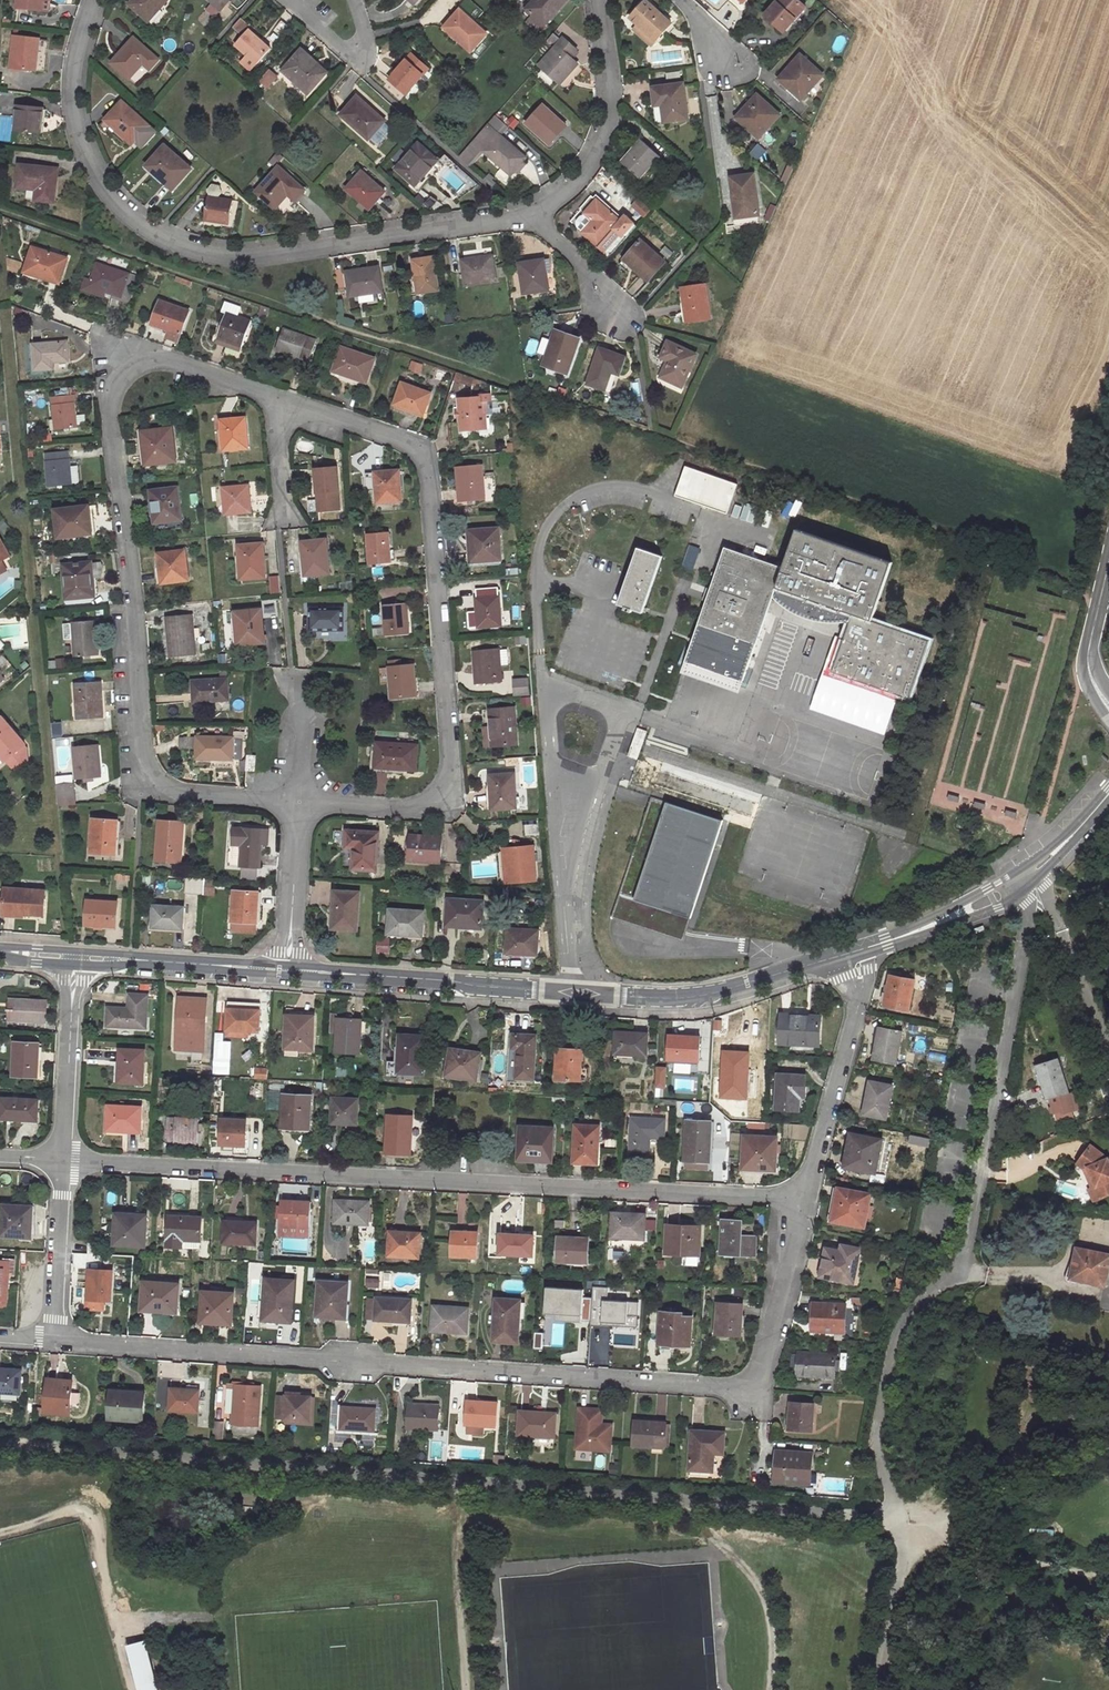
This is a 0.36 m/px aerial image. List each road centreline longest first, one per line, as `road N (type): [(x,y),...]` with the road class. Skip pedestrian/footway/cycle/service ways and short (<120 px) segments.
road 1 (residential): [(54,1340),(735,1390),(760,1381),(806,1200)]
road 2 (residential): [(60,1160),(806,1200)]
road 3 (residential): [(300,802),(183,795),(148,765),(109,417),(114,385),(137,367),(169,363),(282,403)]
road 4 (unclassified): [(906,1534),(877,1445),(897,1334),(961,1265),(1030,877)]
road 5 (residential): [(533,217),(271,255),(218,256),(171,243),(104,191),(86,155),(74,103),(94,0)]
road 6 (residential): [(282,403),(408,441),(428,461),(451,768),(442,790),(405,808),(300,802)]
road 7 (residential): [(289,971),(637,997),(704,993),(855,951)]
road 8 (residential): [(806,1200),(863,985),(855,951)]
road 9 (residential): [(604,0),(611,108),(602,146),(576,184),(533,217)]
road 10 (residential): [(76,956),(289,971)]
road 11 (residential): [(60,1160),(76,956)]
road 12 (residential): [(855,951),(992,899),(1030,877)]
road 13 (residential): [(54,1340),(60,1160)]
road 14 (residential): [(289,971),(300,802)]
road 15 (unclassified): [(1108,708),(1085,662),(1108,555)]
road 16 (residential): [(290,0),(355,60),(366,51),(355,0)]
road 17 (residential): [(292,667),(304,714),(300,802)]
road 18 (residential): [(615,316),(584,266),(533,217)]
road 19 (residential): [(283,522),(282,403)]

